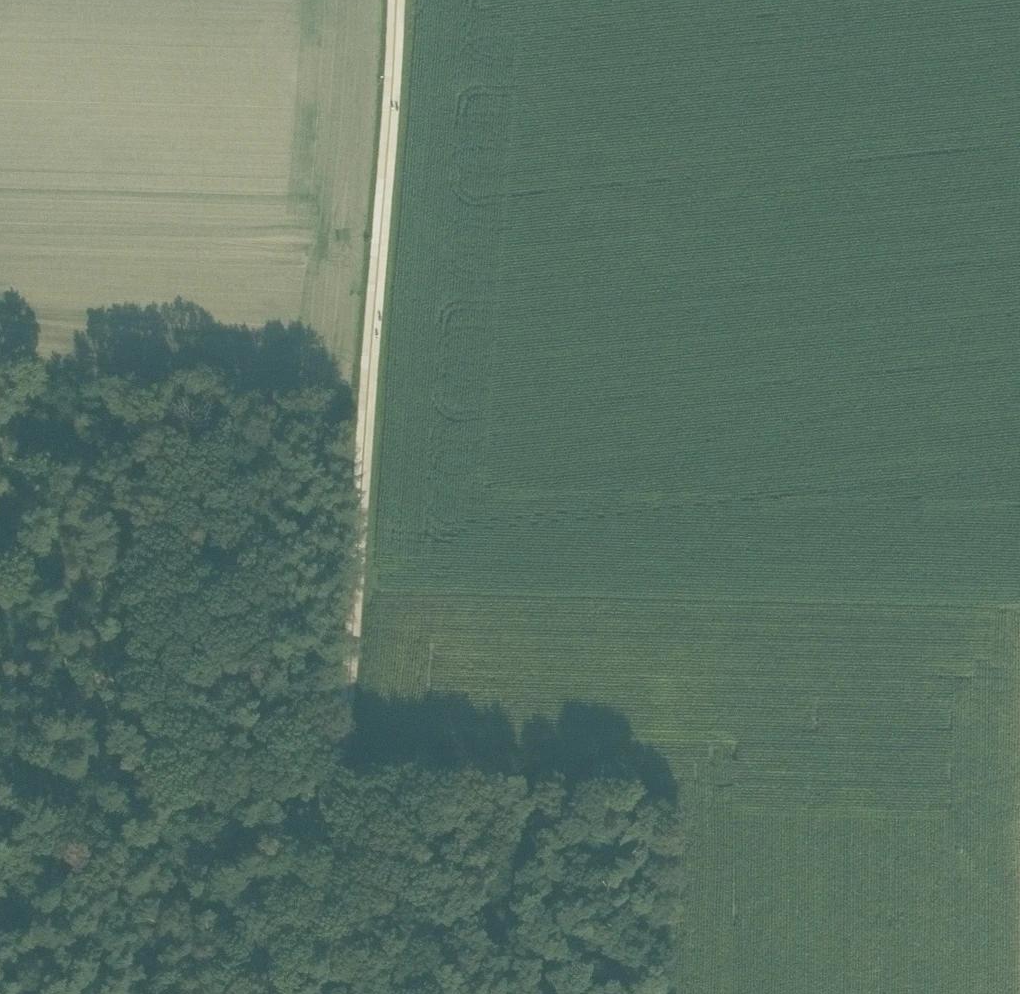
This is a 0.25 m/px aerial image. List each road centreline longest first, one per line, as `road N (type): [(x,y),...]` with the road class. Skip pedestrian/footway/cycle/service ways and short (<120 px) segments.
road 1 (track): [(0,735),(331,761)]

